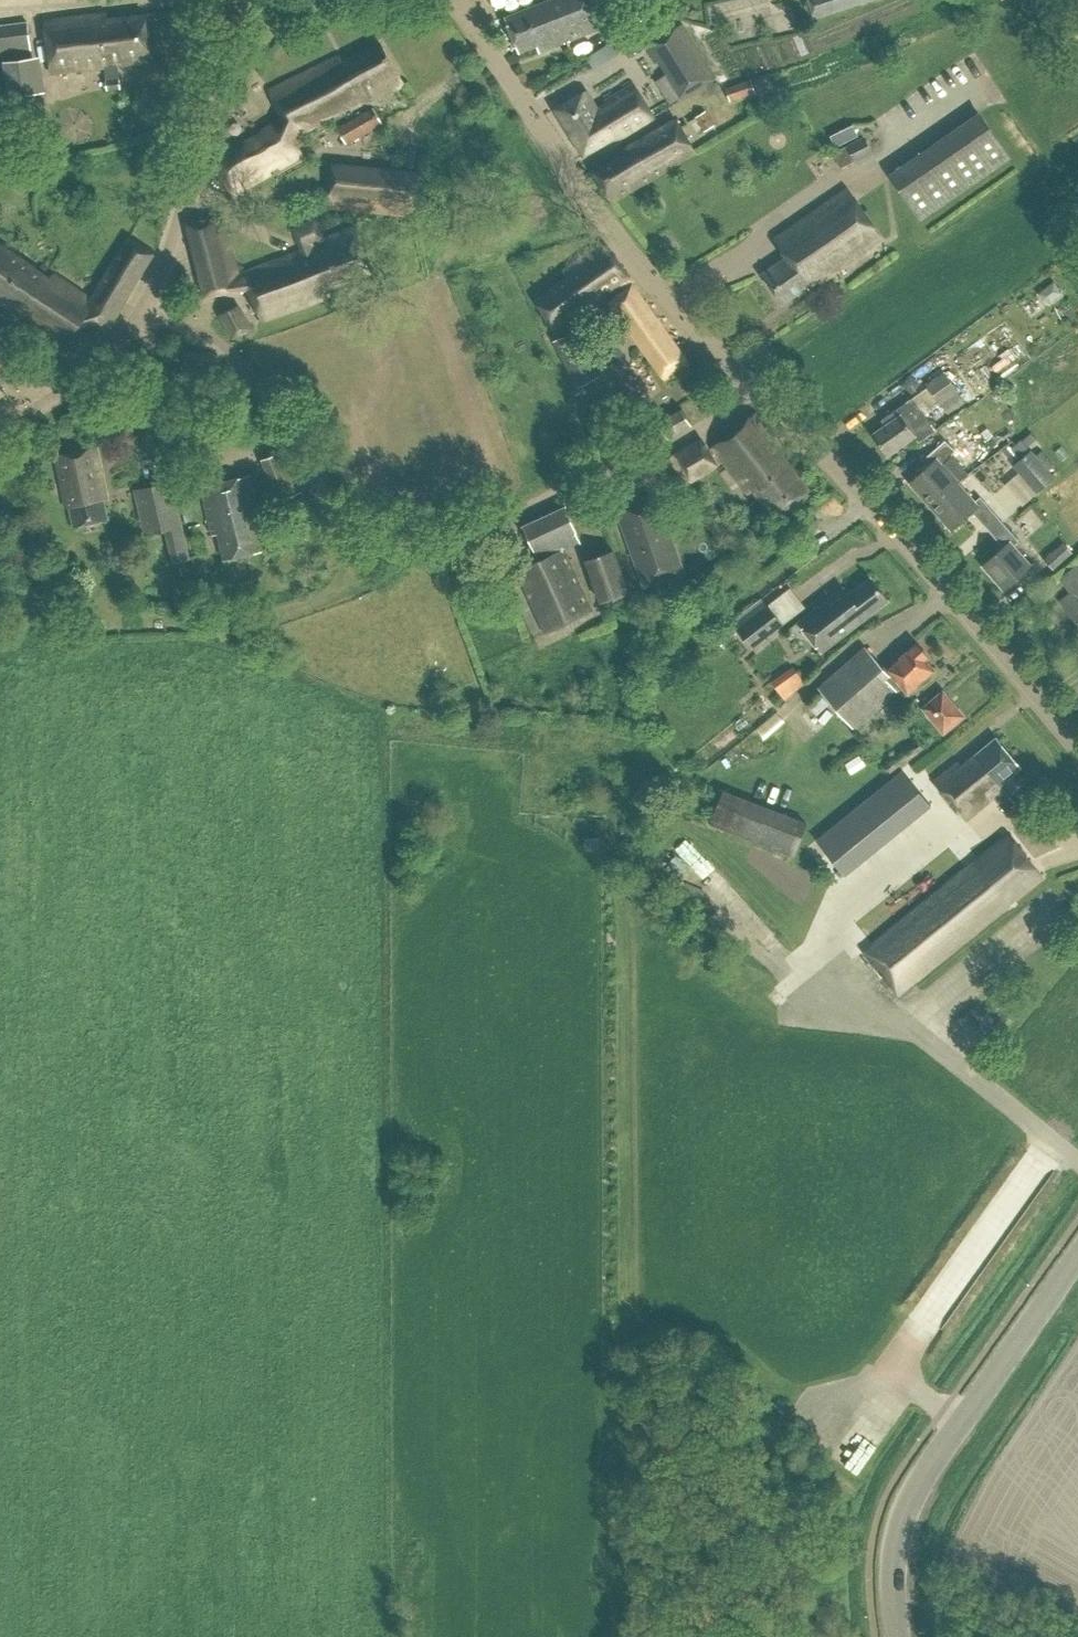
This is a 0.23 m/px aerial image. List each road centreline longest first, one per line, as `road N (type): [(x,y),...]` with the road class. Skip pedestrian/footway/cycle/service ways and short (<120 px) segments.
road 1 (tertiary): [(899,1636),(897,1538),(911,1497),(1077,1256)]

